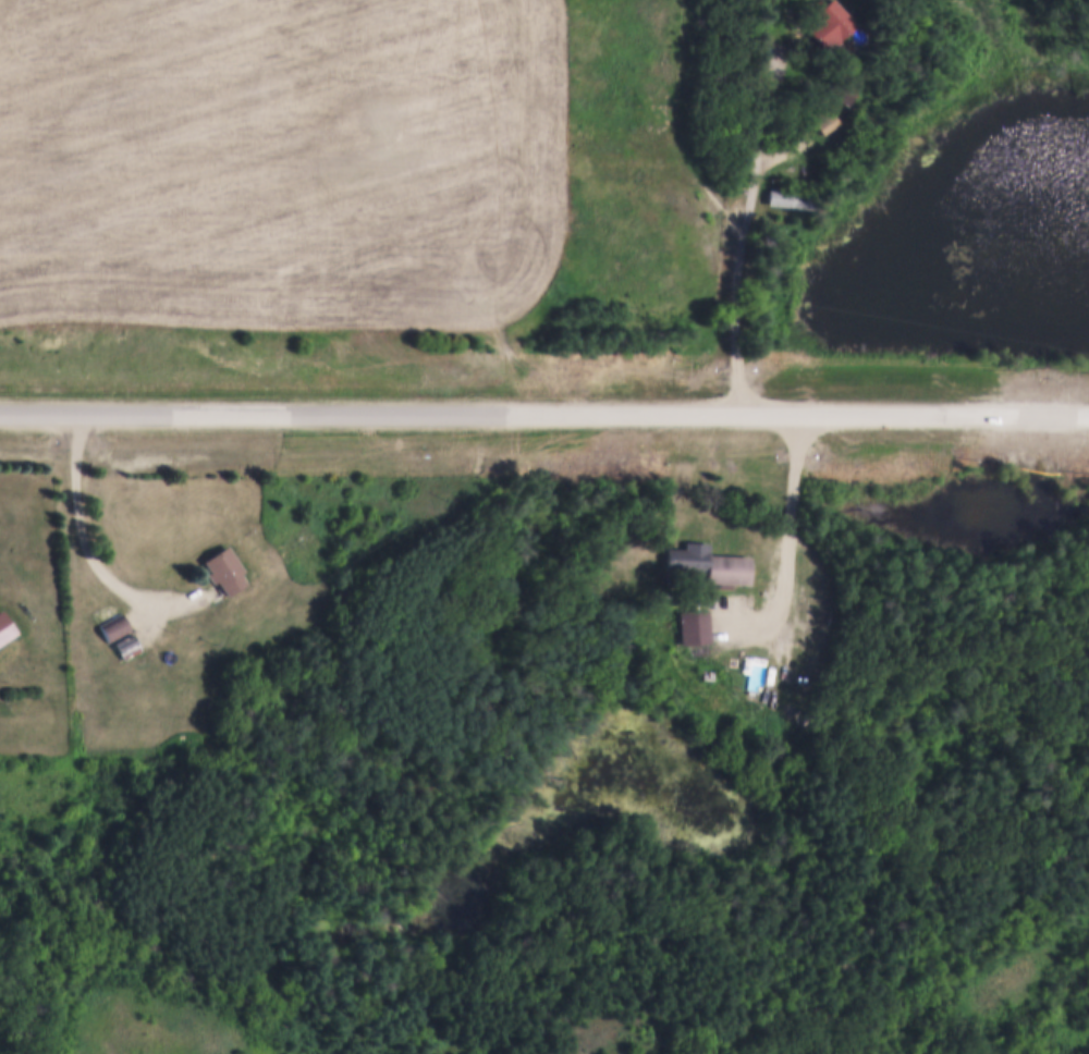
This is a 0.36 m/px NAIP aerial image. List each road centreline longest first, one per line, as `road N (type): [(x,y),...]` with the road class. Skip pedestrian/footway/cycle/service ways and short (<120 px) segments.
road 1 (tertiary): [(1088,418),(0,411)]

